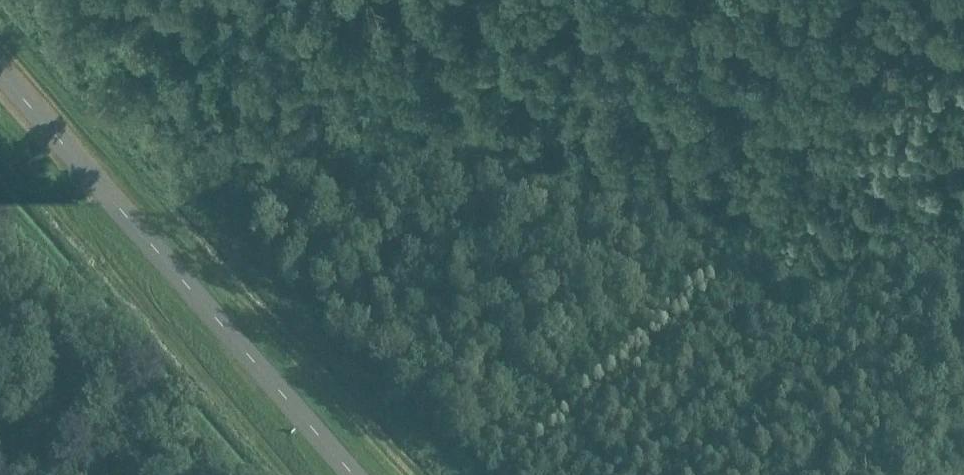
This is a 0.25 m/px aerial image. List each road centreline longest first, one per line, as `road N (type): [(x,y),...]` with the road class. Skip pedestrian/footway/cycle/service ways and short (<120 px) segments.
road 1 (tertiary): [(356,474),(0,71)]

